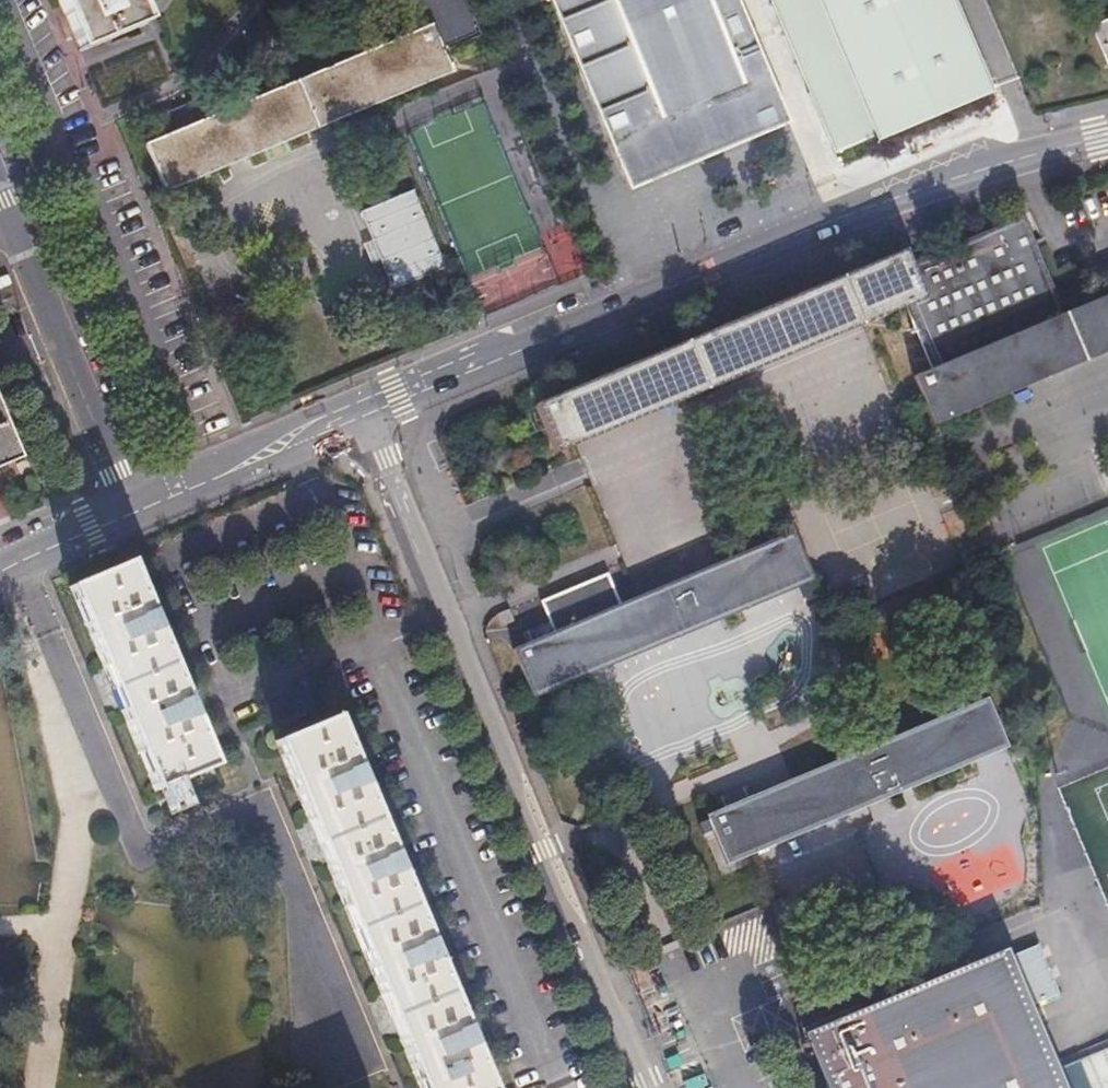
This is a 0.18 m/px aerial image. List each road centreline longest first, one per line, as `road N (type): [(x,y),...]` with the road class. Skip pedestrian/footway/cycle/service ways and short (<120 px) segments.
road 1 (residential): [(366,414),(872,204),(1107,138)]
road 2 (residential): [(16,556),(144,851),(263,800),(370,1059)]
road 3 (residential): [(641,1087),(366,414)]
road 4 (residential): [(2,228),(118,513)]
road 5 (residential): [(118,513),(366,414)]

